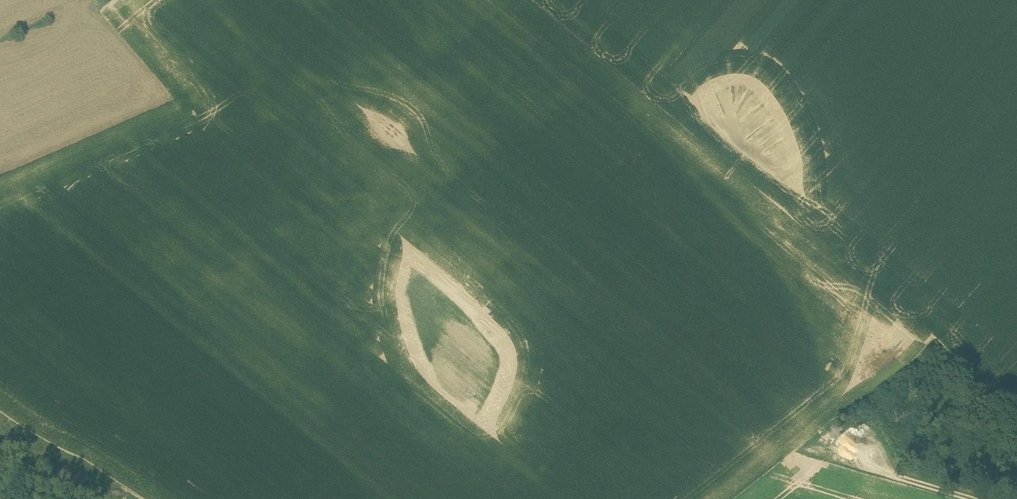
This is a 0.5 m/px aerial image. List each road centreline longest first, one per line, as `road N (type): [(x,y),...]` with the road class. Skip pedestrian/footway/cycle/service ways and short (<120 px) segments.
road 1 (track): [(986,498),(784,438)]

